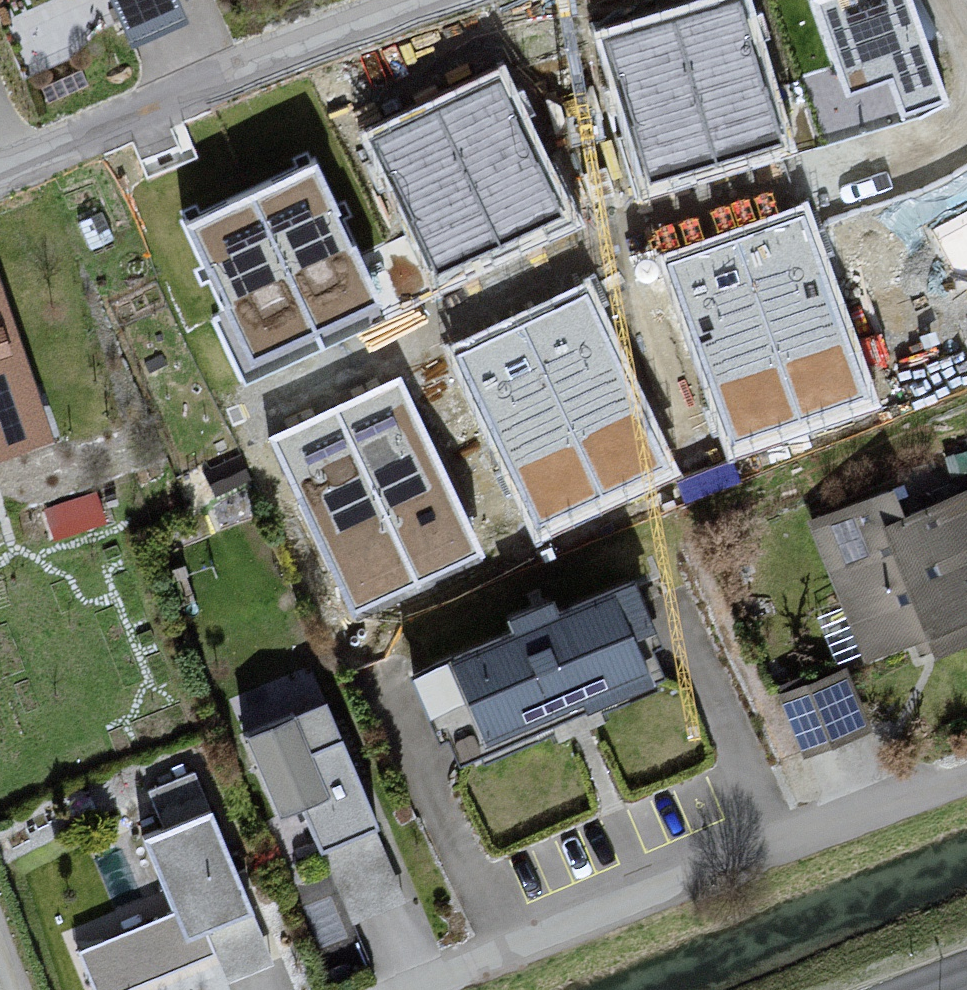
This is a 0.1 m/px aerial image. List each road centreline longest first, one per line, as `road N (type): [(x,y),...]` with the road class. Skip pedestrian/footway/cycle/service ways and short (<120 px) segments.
road 1 (residential): [(966,122),(625,237),(264,412)]
road 2 (residential): [(966,777),(413,989)]
road 3 (residential): [(0,164),(415,0)]

